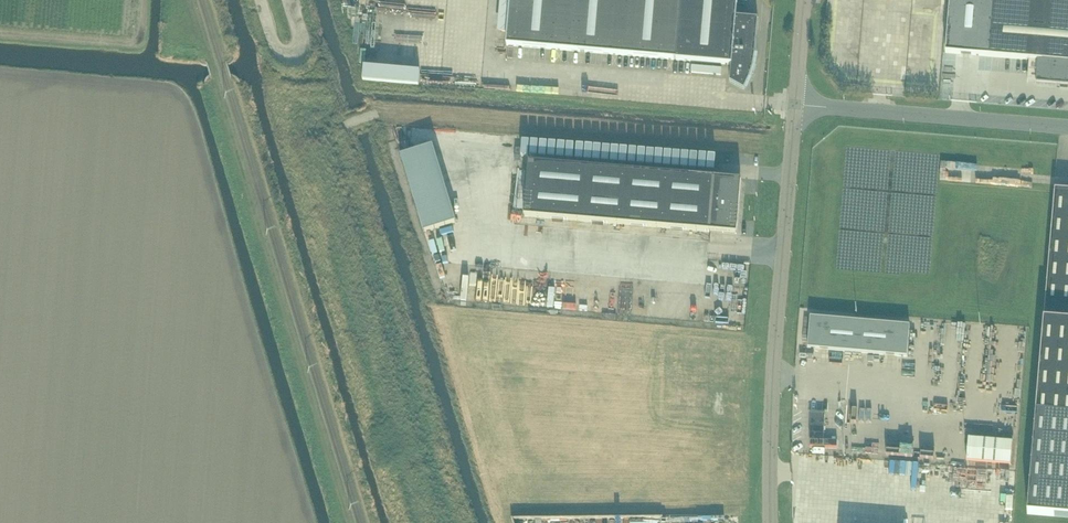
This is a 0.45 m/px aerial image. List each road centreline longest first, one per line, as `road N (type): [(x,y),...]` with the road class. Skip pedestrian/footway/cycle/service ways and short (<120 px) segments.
road 1 (track): [(191,0),(348,522)]
road 2 (unclassified): [(796,106),(772,522)]
road 3 (unclassified): [(1067,129),(796,106)]

